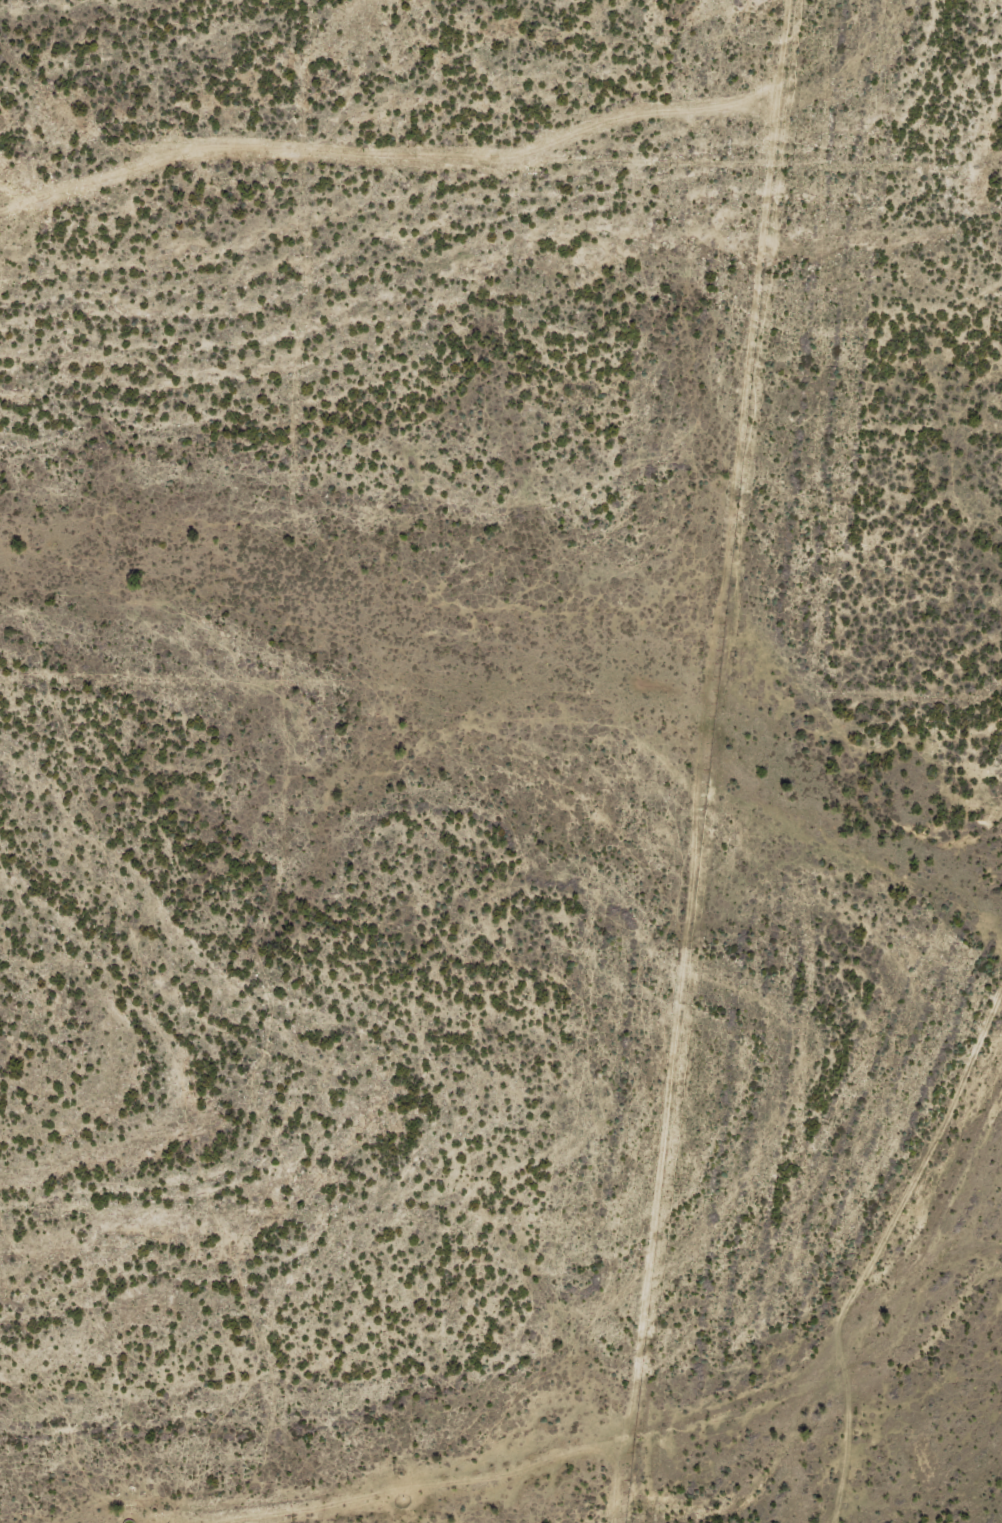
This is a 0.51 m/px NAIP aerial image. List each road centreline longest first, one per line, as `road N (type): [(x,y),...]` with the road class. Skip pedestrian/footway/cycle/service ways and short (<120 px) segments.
road 1 (track): [(1001,1005),(887,1221),(866,1337),(866,1463),(846,1522)]

